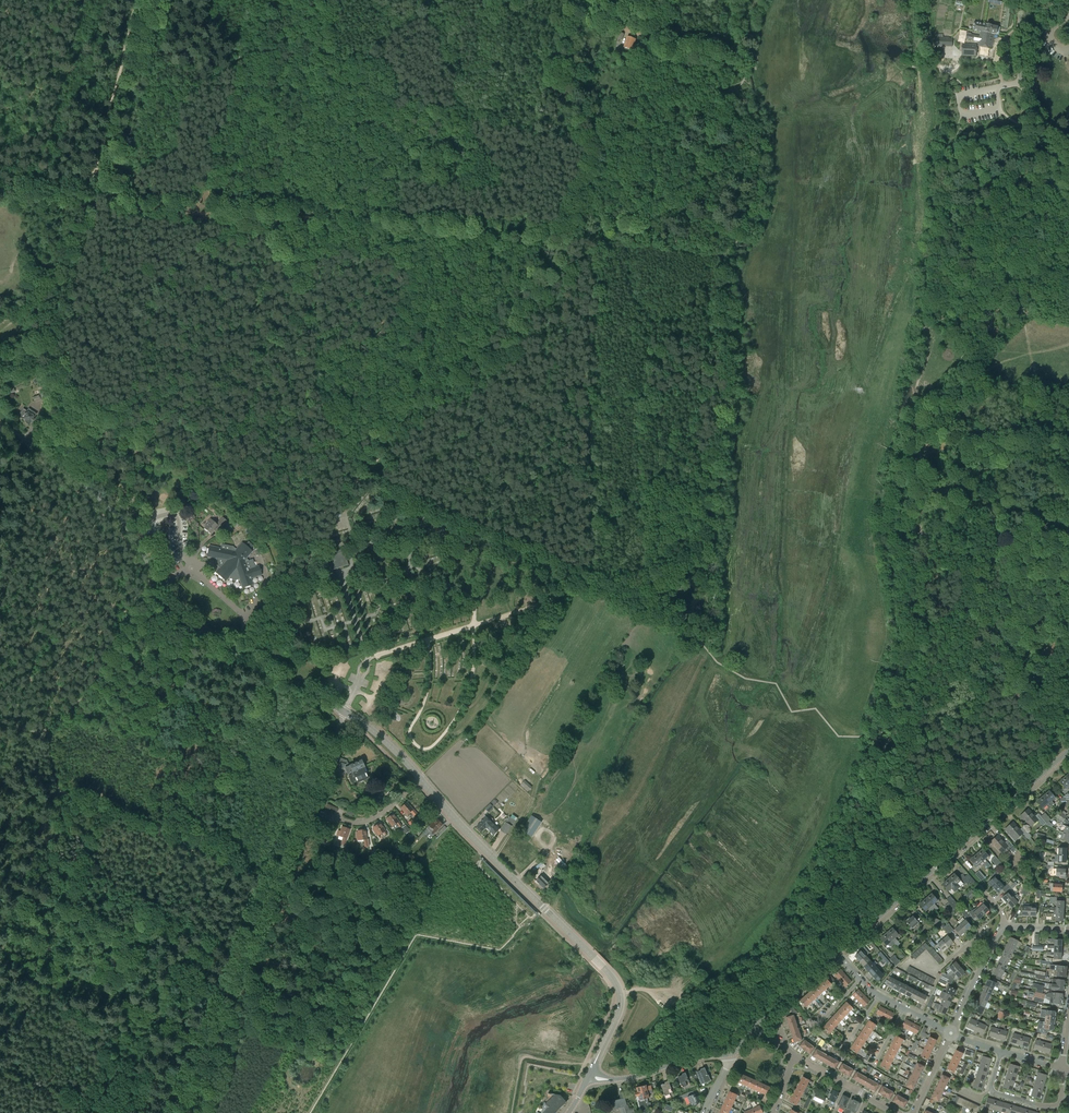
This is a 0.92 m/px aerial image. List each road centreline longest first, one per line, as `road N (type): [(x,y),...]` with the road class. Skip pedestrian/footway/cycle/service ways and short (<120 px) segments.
road 1 (unclassified): [(345,712),(187,617),(118,516),(0,425)]
road 2 (residential): [(174,1112),(345,712)]
road 3 (unclassified): [(587,1081),(619,1012),(617,984),(420,779)]
road 4 (residential): [(838,953),(1068,751)]
road 5 (track): [(550,268),(503,355),(409,418),(358,479)]
road 6 (track): [(358,479),(300,544),(248,659)]
road 7 (track): [(93,178),(137,0)]
road 8 (tertiary): [(1068,155),(1027,101),(1021,0)]
road 9 (unclassified): [(587,1081),(730,1055)]
road 10 (track): [(600,149),(653,41)]

